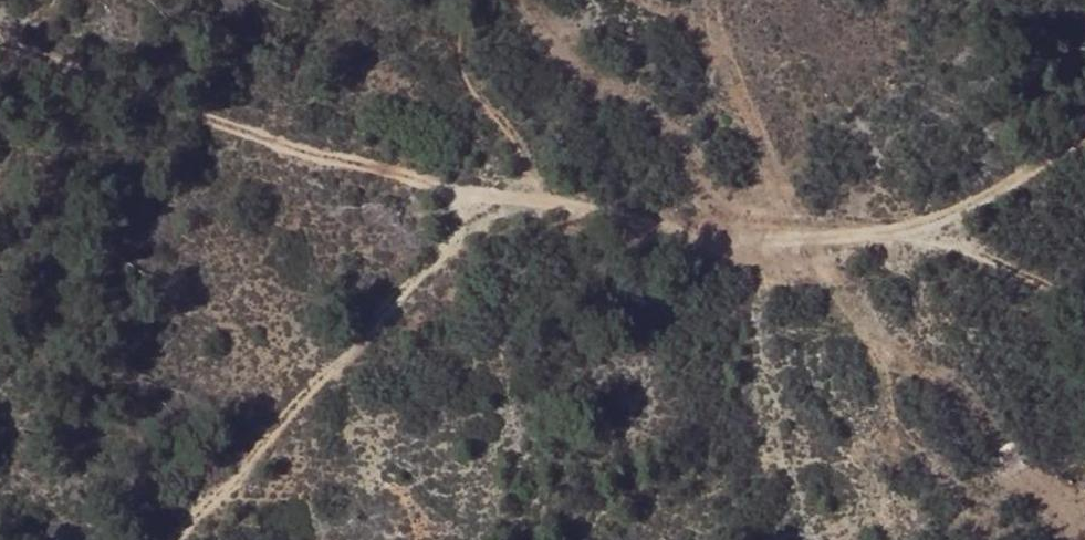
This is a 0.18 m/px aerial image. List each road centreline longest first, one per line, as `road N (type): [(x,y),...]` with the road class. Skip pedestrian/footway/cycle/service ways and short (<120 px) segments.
road 1 (track): [(0,49),(493,193),(730,233),(850,235),(916,224),(1084,131)]
road 2 (track): [(493,193),(169,539)]
road 3 (track): [(472,0),(467,33),(545,202)]
road 4 (track): [(1084,315),(916,224)]

